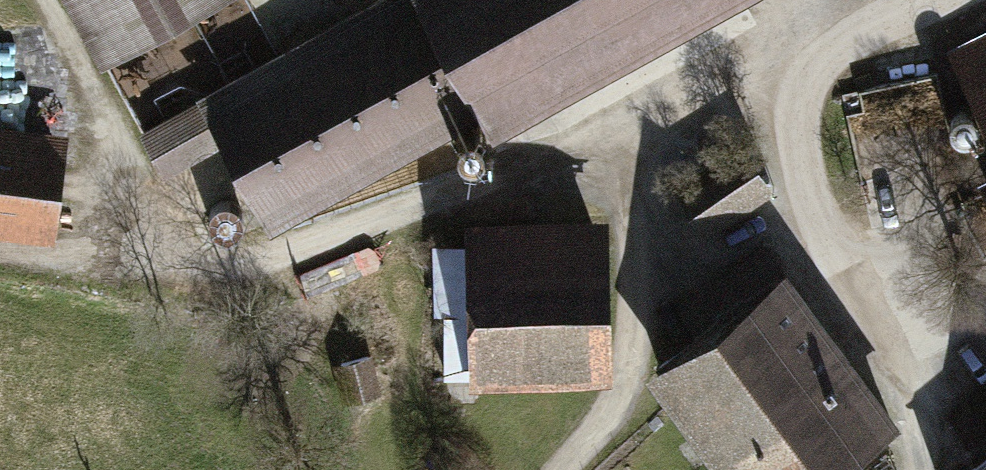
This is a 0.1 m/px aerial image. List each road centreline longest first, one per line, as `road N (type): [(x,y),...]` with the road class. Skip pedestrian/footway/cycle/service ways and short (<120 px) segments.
road 1 (track): [(637,127),(198,273),(162,250),(41,0)]
road 2 (track): [(828,50),(780,54),(637,127),(643,305),(630,384),(566,469)]
road 3 (track): [(828,50),(800,98),(799,153),(812,198),(912,417),(917,469)]
road 4 (track): [(812,198),(643,305)]

